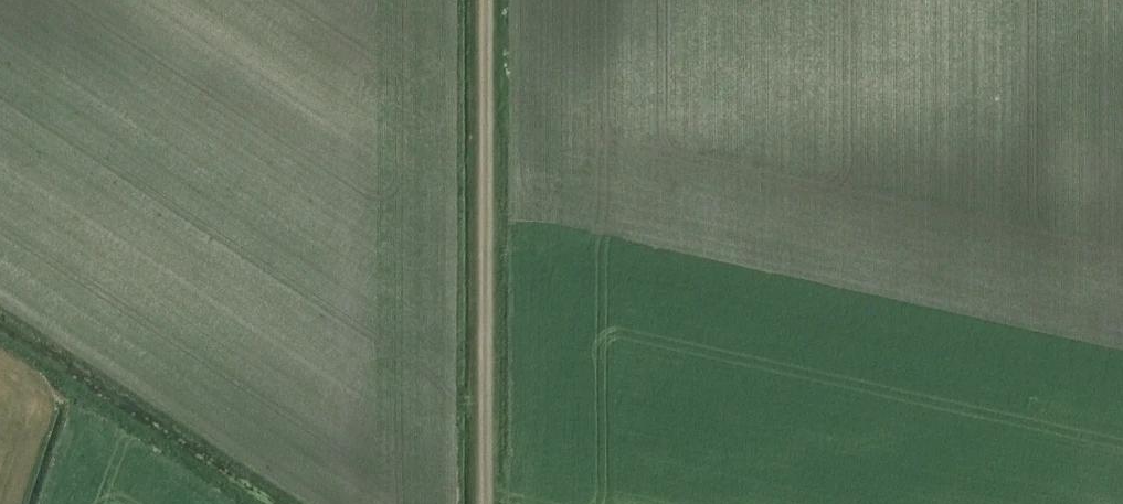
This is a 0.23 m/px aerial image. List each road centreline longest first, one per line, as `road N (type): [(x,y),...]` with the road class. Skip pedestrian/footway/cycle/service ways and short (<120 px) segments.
road 1 (track): [(483,503),(486,0)]

